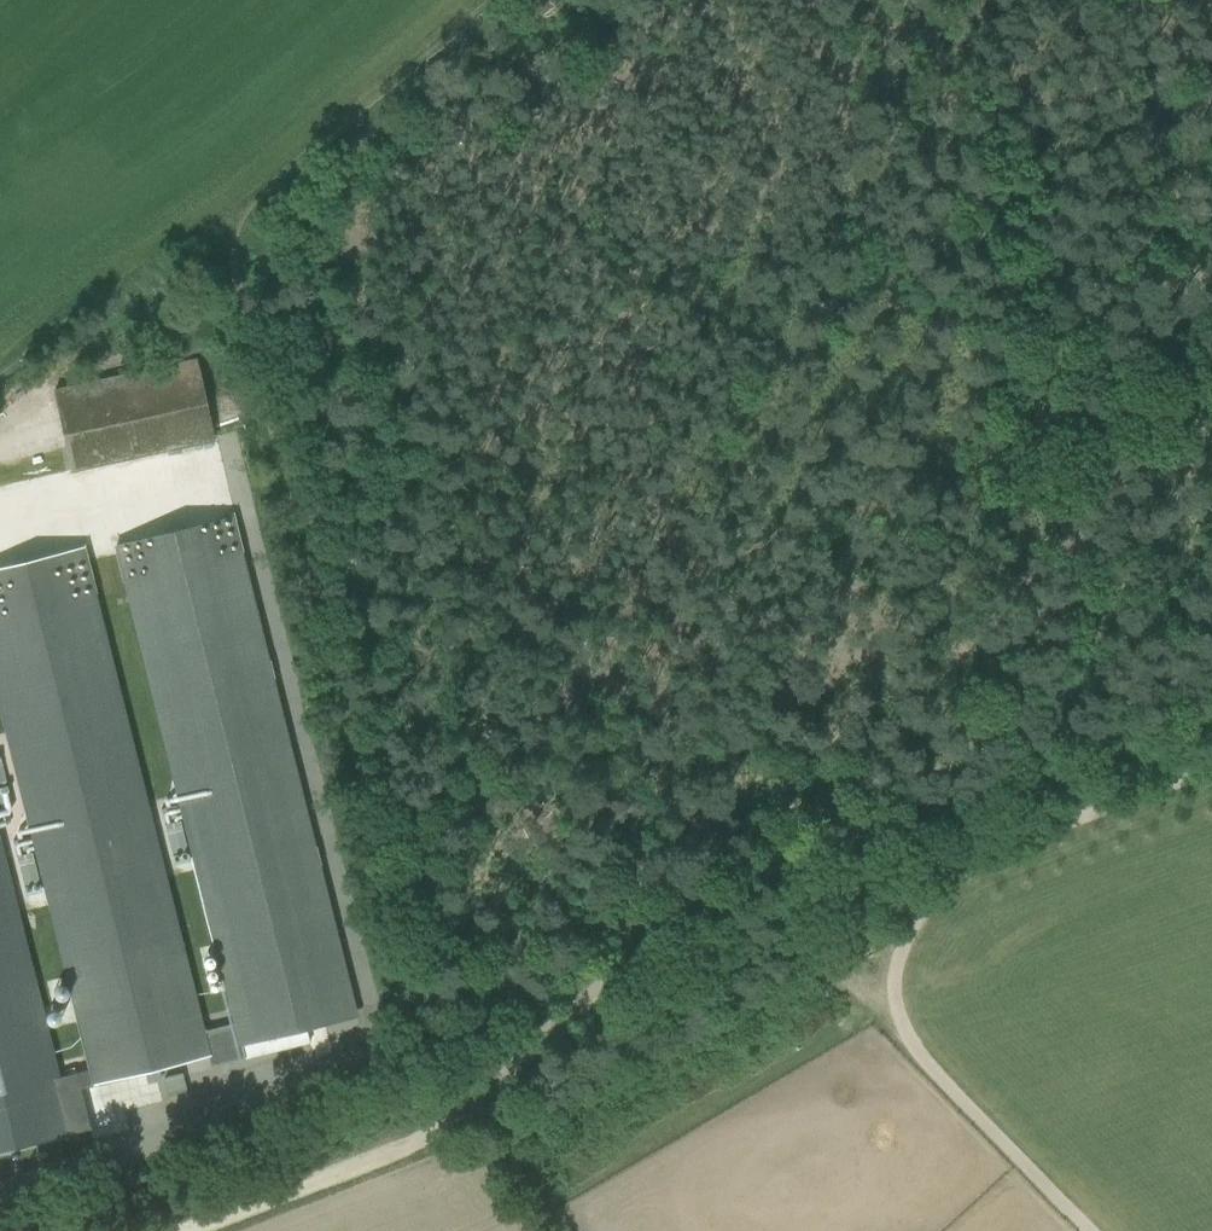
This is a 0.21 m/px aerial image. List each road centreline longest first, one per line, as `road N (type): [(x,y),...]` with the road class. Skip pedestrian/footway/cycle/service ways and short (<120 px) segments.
road 1 (track): [(493,0),(212,237),(421,1037),(492,1085)]

